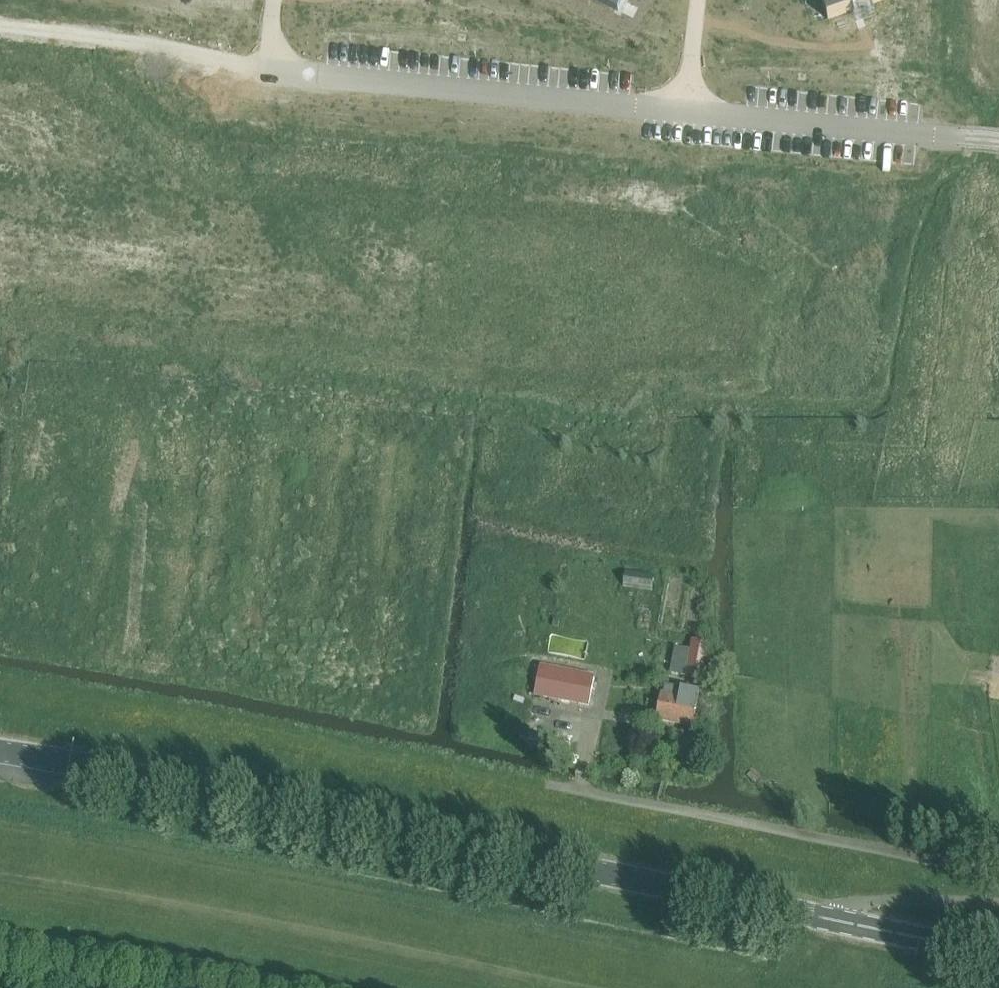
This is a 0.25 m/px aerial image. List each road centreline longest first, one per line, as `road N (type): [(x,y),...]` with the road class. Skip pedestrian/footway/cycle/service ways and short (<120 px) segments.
road 1 (tertiary): [(998,953),(234,793),(0,753)]
road 2 (residential): [(0,37),(269,71),(998,141)]

